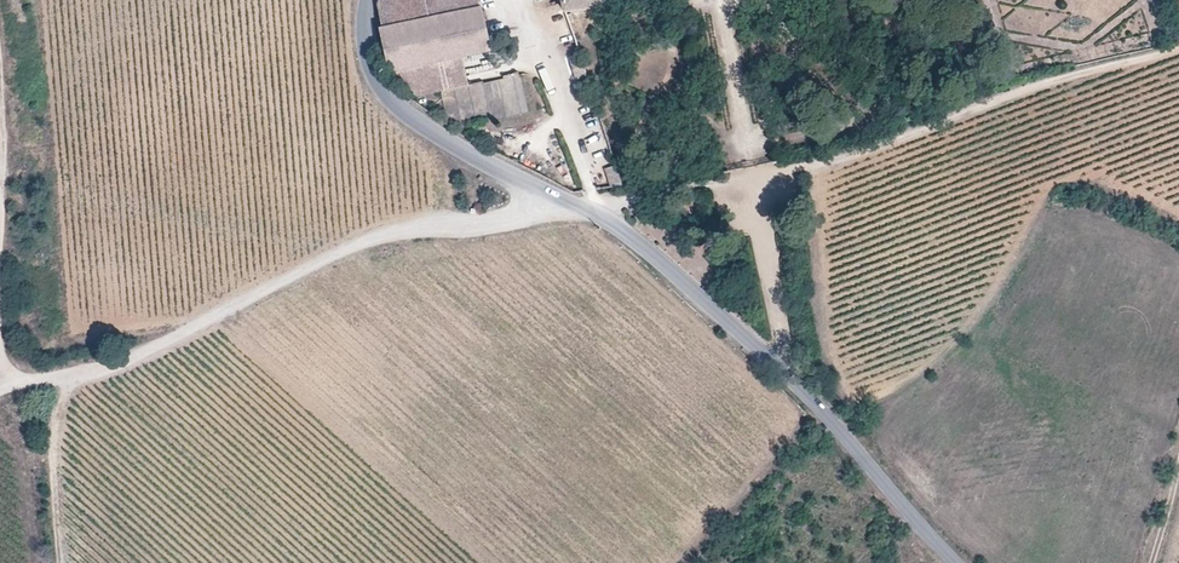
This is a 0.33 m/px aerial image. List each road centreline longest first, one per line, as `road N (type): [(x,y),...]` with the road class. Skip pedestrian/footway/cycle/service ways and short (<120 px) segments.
road 1 (tertiary): [(954,562),(826,419),(603,215),(550,200),(404,107),(380,80),(368,44),(369,0)]
road 2 (track): [(603,215),(600,204),(862,153),(1178,48)]
road 3 (track): [(20,380),(133,356),(379,241),(494,221),(550,200)]

